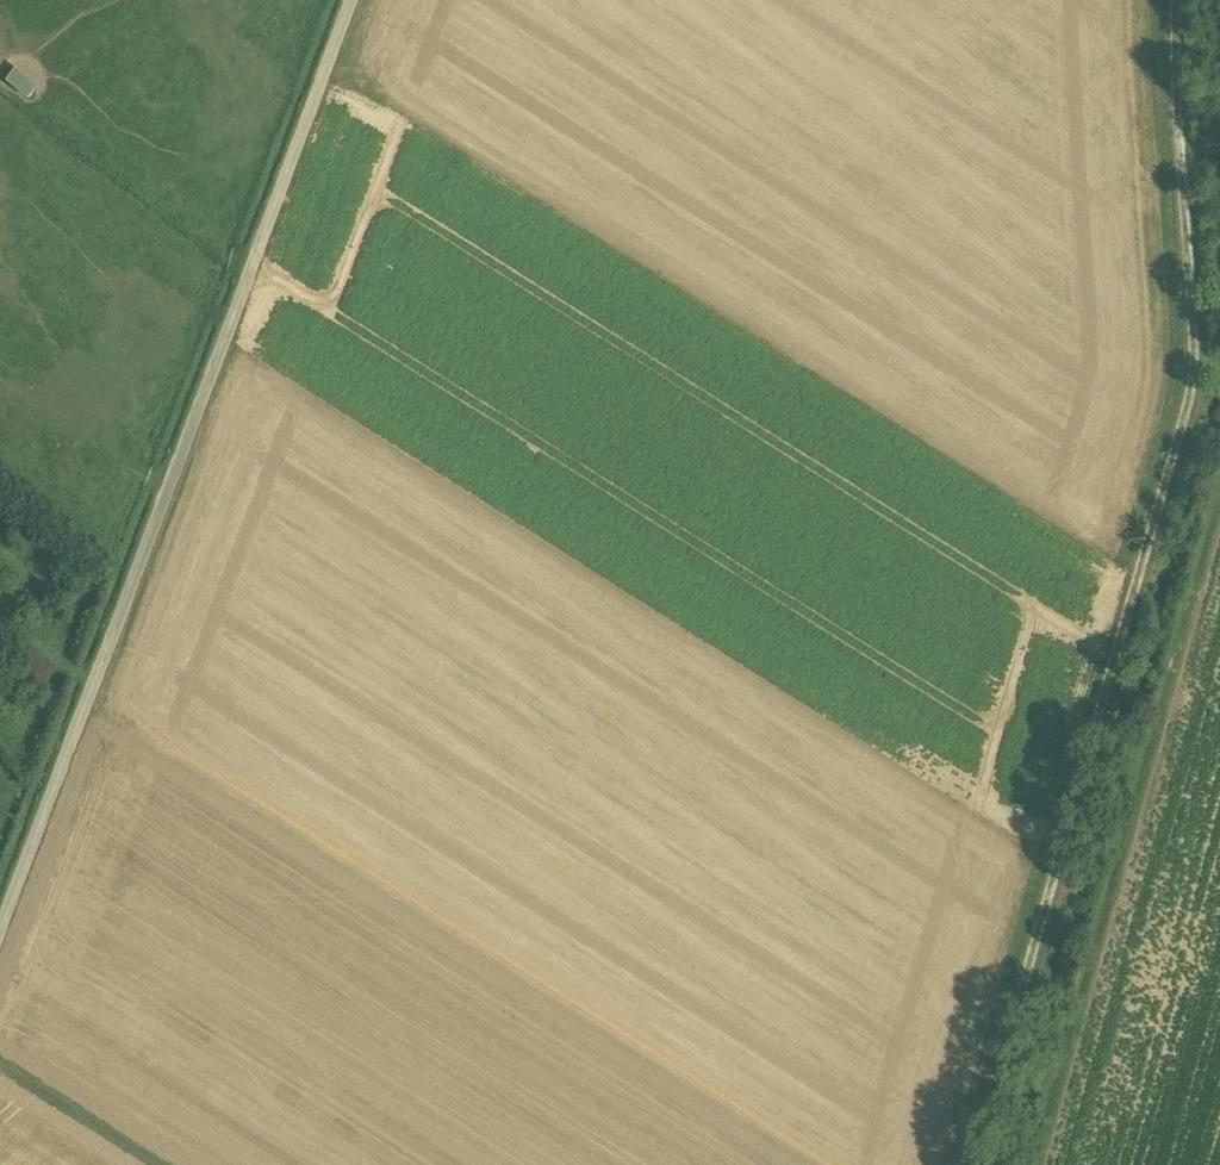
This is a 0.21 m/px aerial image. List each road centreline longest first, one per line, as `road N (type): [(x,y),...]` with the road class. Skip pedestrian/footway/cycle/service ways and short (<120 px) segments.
road 1 (track): [(965,1164),(1188,402),(1169,0)]
road 2 (track): [(0,931),(352,0)]
road 3 (track): [(0,1060),(166,1164)]

